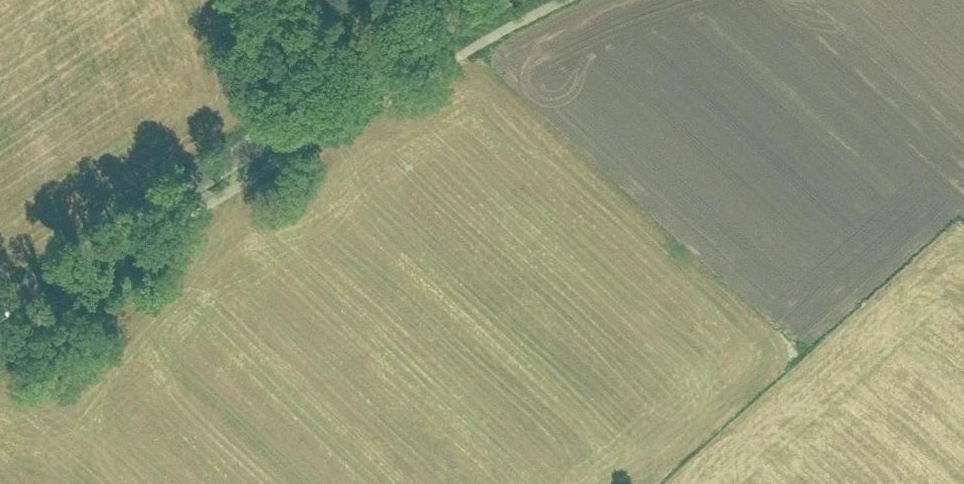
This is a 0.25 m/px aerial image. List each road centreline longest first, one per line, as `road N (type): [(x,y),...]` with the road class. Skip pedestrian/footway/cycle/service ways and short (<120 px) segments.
road 1 (tertiary): [(0,309),(496,0)]
road 2 (track): [(246,0),(309,110)]

